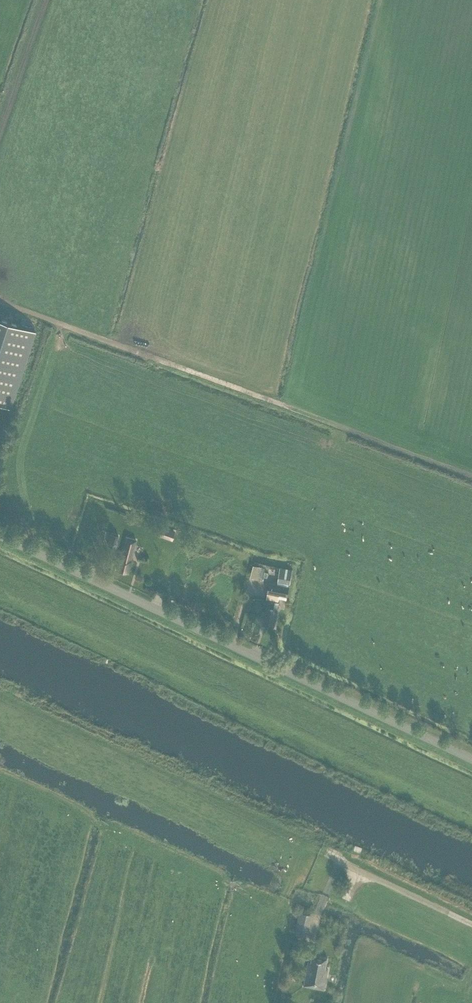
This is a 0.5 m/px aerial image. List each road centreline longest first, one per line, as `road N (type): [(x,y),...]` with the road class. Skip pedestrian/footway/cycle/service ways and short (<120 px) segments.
road 1 (unclassified): [(471,768),(0,543)]
road 2 (unclassified): [(471,933),(338,862)]

